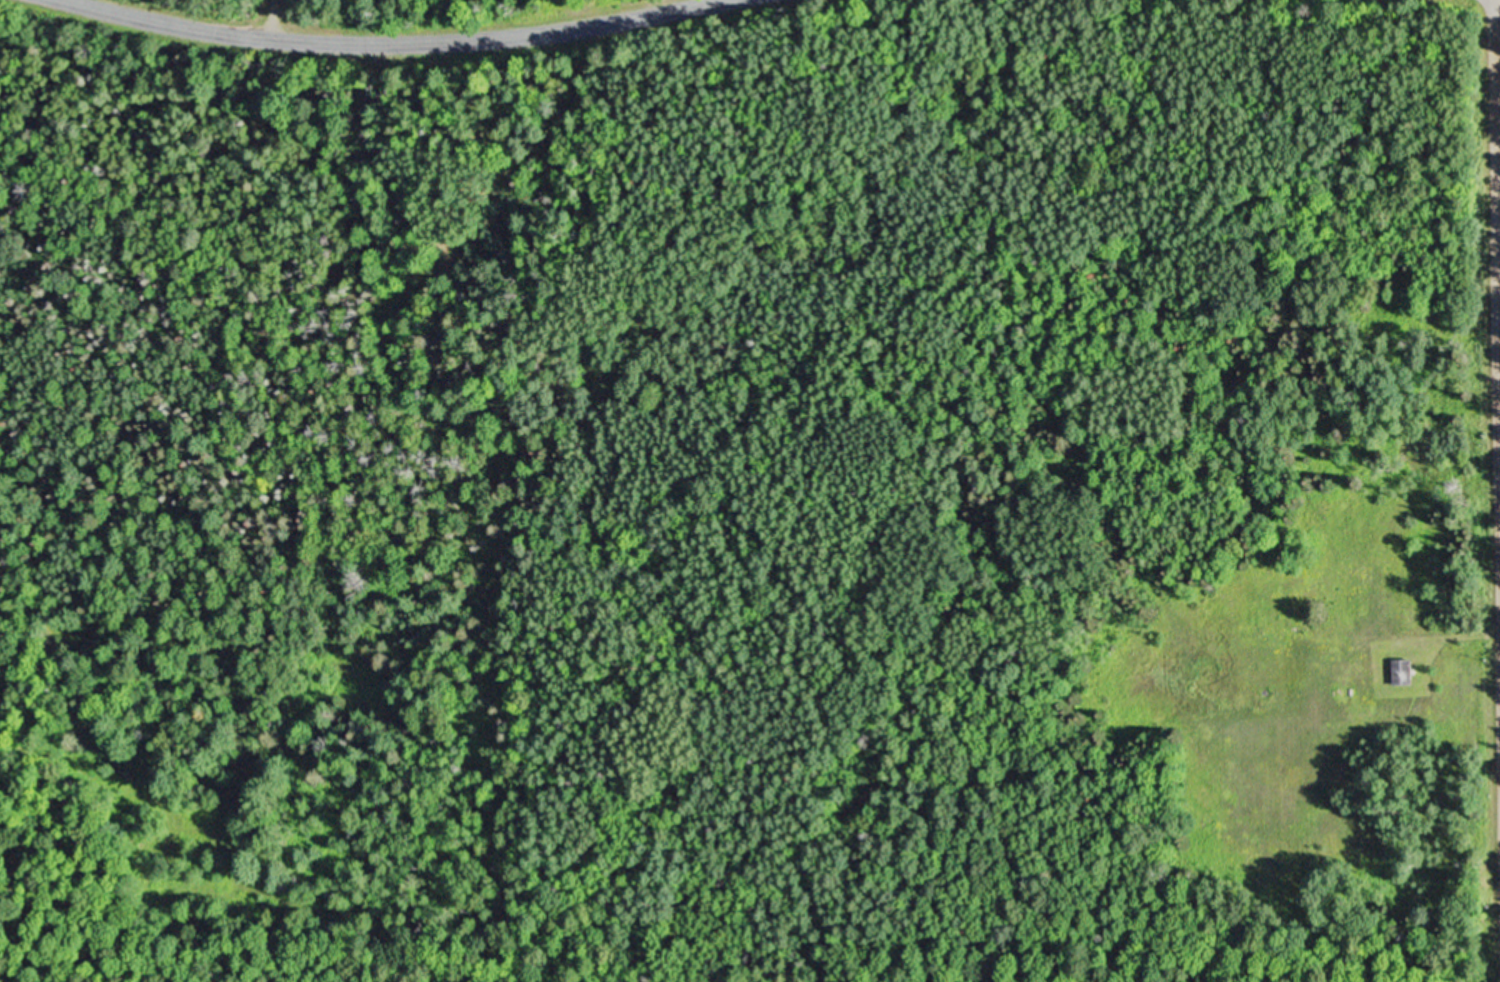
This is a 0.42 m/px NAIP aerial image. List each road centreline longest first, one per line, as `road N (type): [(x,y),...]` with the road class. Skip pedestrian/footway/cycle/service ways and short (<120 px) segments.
road 1 (residential): [(713,0),(494,37),(269,35),(142,21),(68,0)]
road 2 (residential): [(1499,435),(1499,0)]

